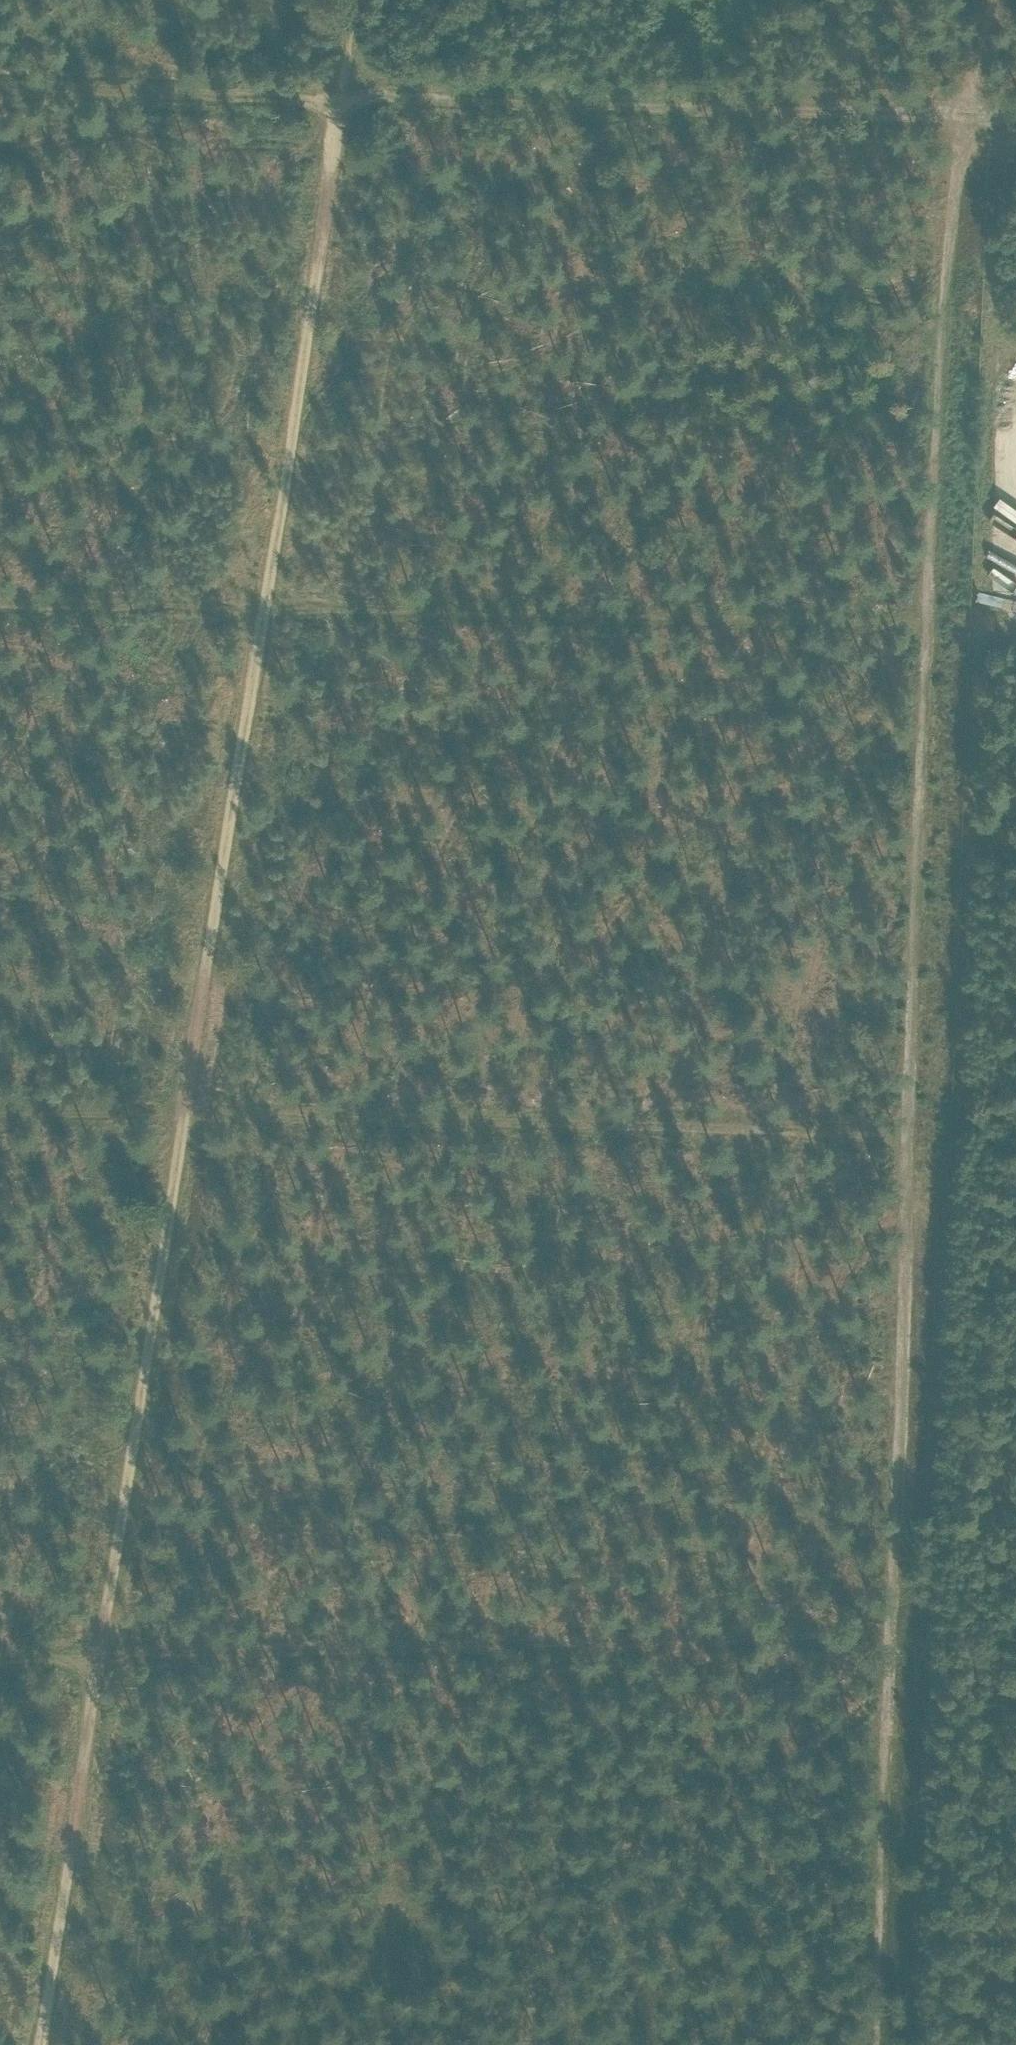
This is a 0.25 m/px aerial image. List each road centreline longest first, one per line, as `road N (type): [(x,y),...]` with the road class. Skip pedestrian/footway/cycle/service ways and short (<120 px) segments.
road 1 (track): [(893,1627),(947,218),(992,0)]
road 2 (track): [(343,98),(98,1660)]
road 3 (track): [(928,625),(0,603)]
road 4 (track): [(98,1660),(893,1627)]
road 5 (track): [(184,1113),(912,1134)]
road 6 (track): [(343,98),(1015,116)]
road 7 (track): [(877,2044),(893,1627)]
road 8 (track): [(98,1660),(39,2044)]
road 9 (track): [(0,89),(343,98)]
road 10 (track): [(184,1113),(0,1110)]

